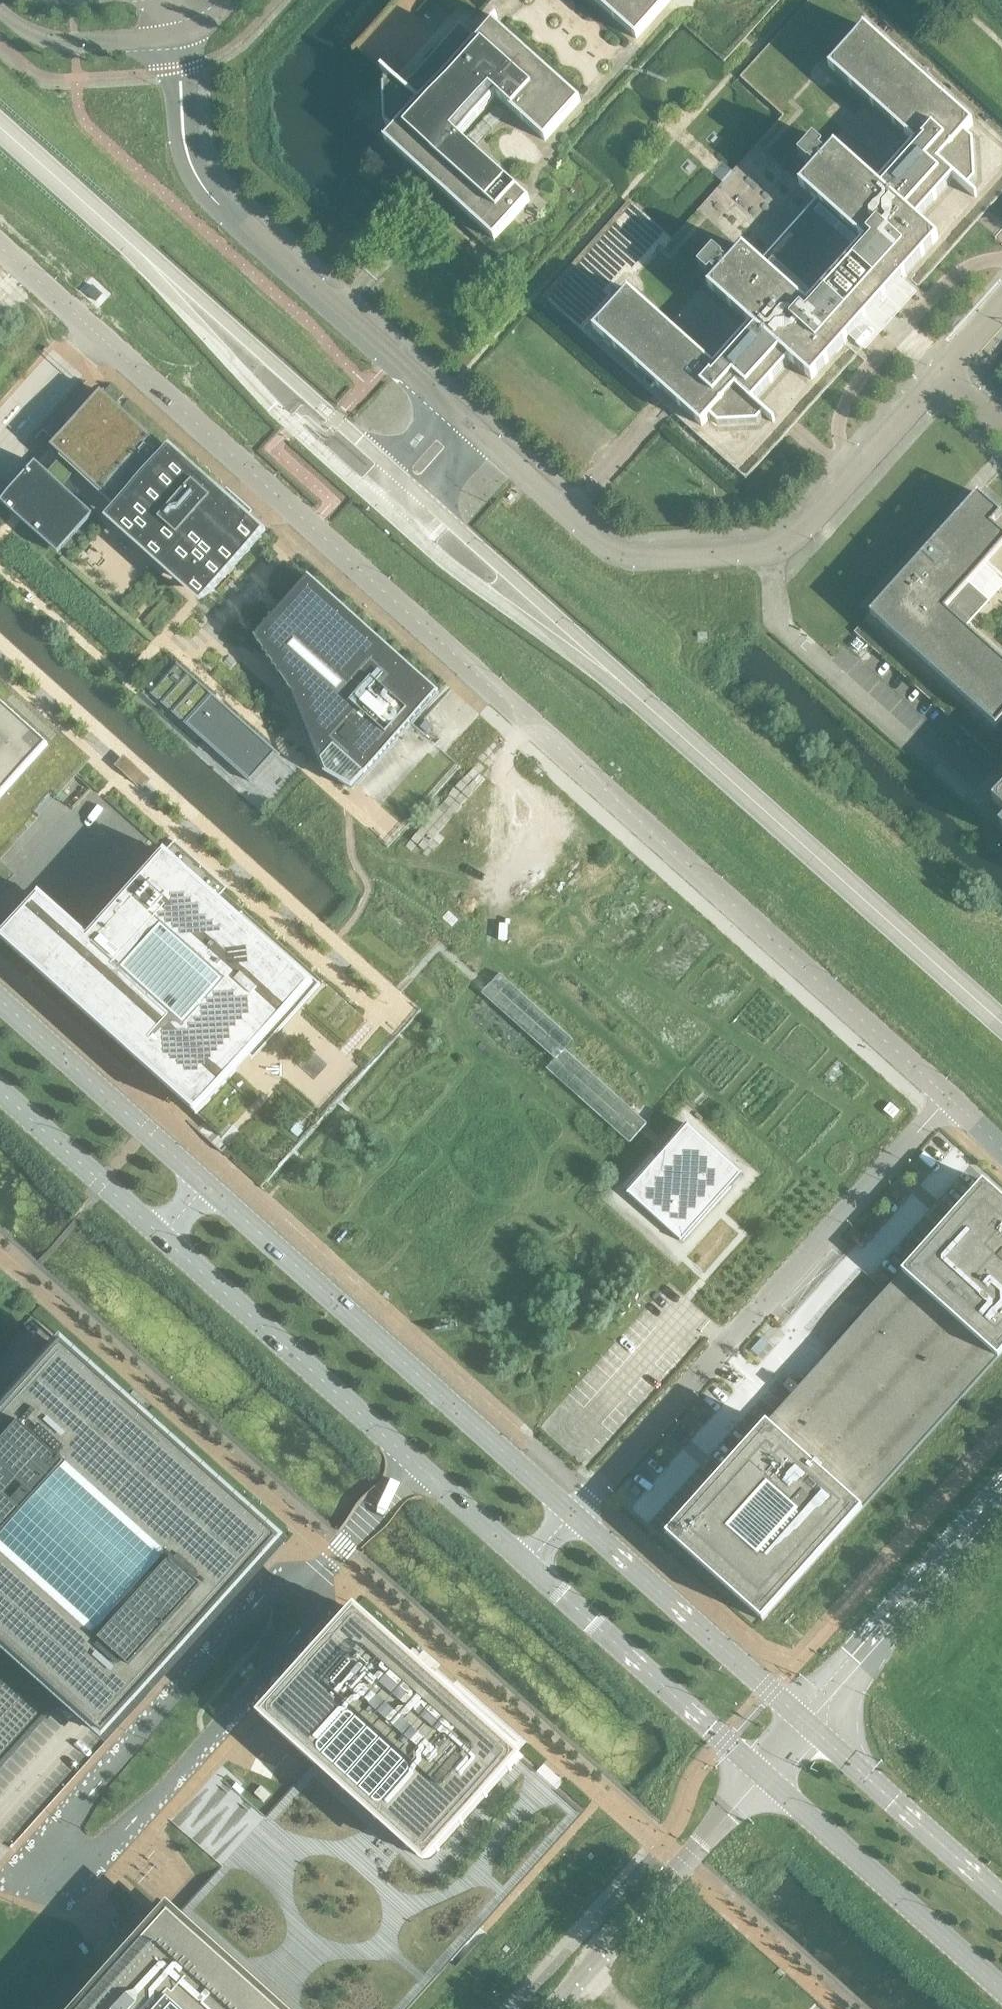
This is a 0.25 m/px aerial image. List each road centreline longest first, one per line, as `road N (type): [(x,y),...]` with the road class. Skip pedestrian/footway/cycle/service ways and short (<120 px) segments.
road 1 (unclassified): [(0,243),(945,1097)]
road 2 (unclassified): [(319,1582),(269,1594),(62,1835),(84,1858),(137,1822),(314,1626)]
road 3 (unclassified): [(574,1514),(945,1097)]
road 4 (secondary): [(574,1514),(206,1183)]
road 5 (secondary): [(162,1235),(420,1467)]
road 6 (unclassified): [(341,312),(202,185),(188,158),(178,36)]
road 7 (secondary): [(764,1774),(1001,1984)]
road 8 (secondary): [(528,1564),(764,1774)]
road 9 (secondary): [(806,1723),(574,1514)]
road 10 (tertiary): [(558,2008),(764,1774)]
road 11 (unclassified): [(568,515),(341,312)]
road 12 (tertiary): [(806,1723),(1001,1506)]
road 13 (secondary): [(206,1183),(0,999)]
road 14 (secondary): [(1001,1894),(806,1723)]
road 15 (unclassified): [(775,548),(799,534),(945,370)]
road 16 (secondary): [(0,1090),(162,1235)]
road 17 (unclassified): [(775,548),(651,553),(613,546),(568,515)]
road 18 (tertiary): [(0,7),(59,42),(178,36)]
road 19 (secondary): [(420,1467),(528,1564)]
road 20 (unclassified): [(341,312),(426,216)]

